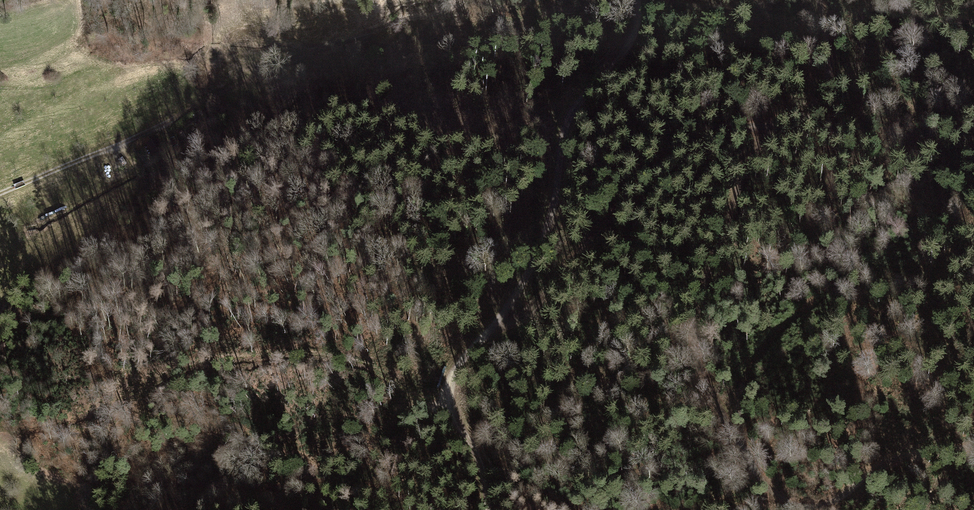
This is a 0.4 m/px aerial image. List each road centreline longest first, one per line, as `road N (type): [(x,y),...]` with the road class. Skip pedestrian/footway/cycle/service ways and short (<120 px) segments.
road 1 (track): [(782,120),(745,161),(691,324),(691,352),(713,411),(755,478),(782,502),(823,505),(895,462),(973,446)]
road 2 (track): [(445,10),(342,43),(0,196)]
road 3 (track): [(637,0),(639,25),(630,44),(563,120),(548,221),(503,320)]
road 4 (track): [(503,320),(569,268),(617,203),(652,175),(782,120)]
road 5 (track): [(482,509),(475,465),(445,390),(455,363),(503,320)]
road 6 (track): [(782,120),(818,104),(829,69),(819,0)]

